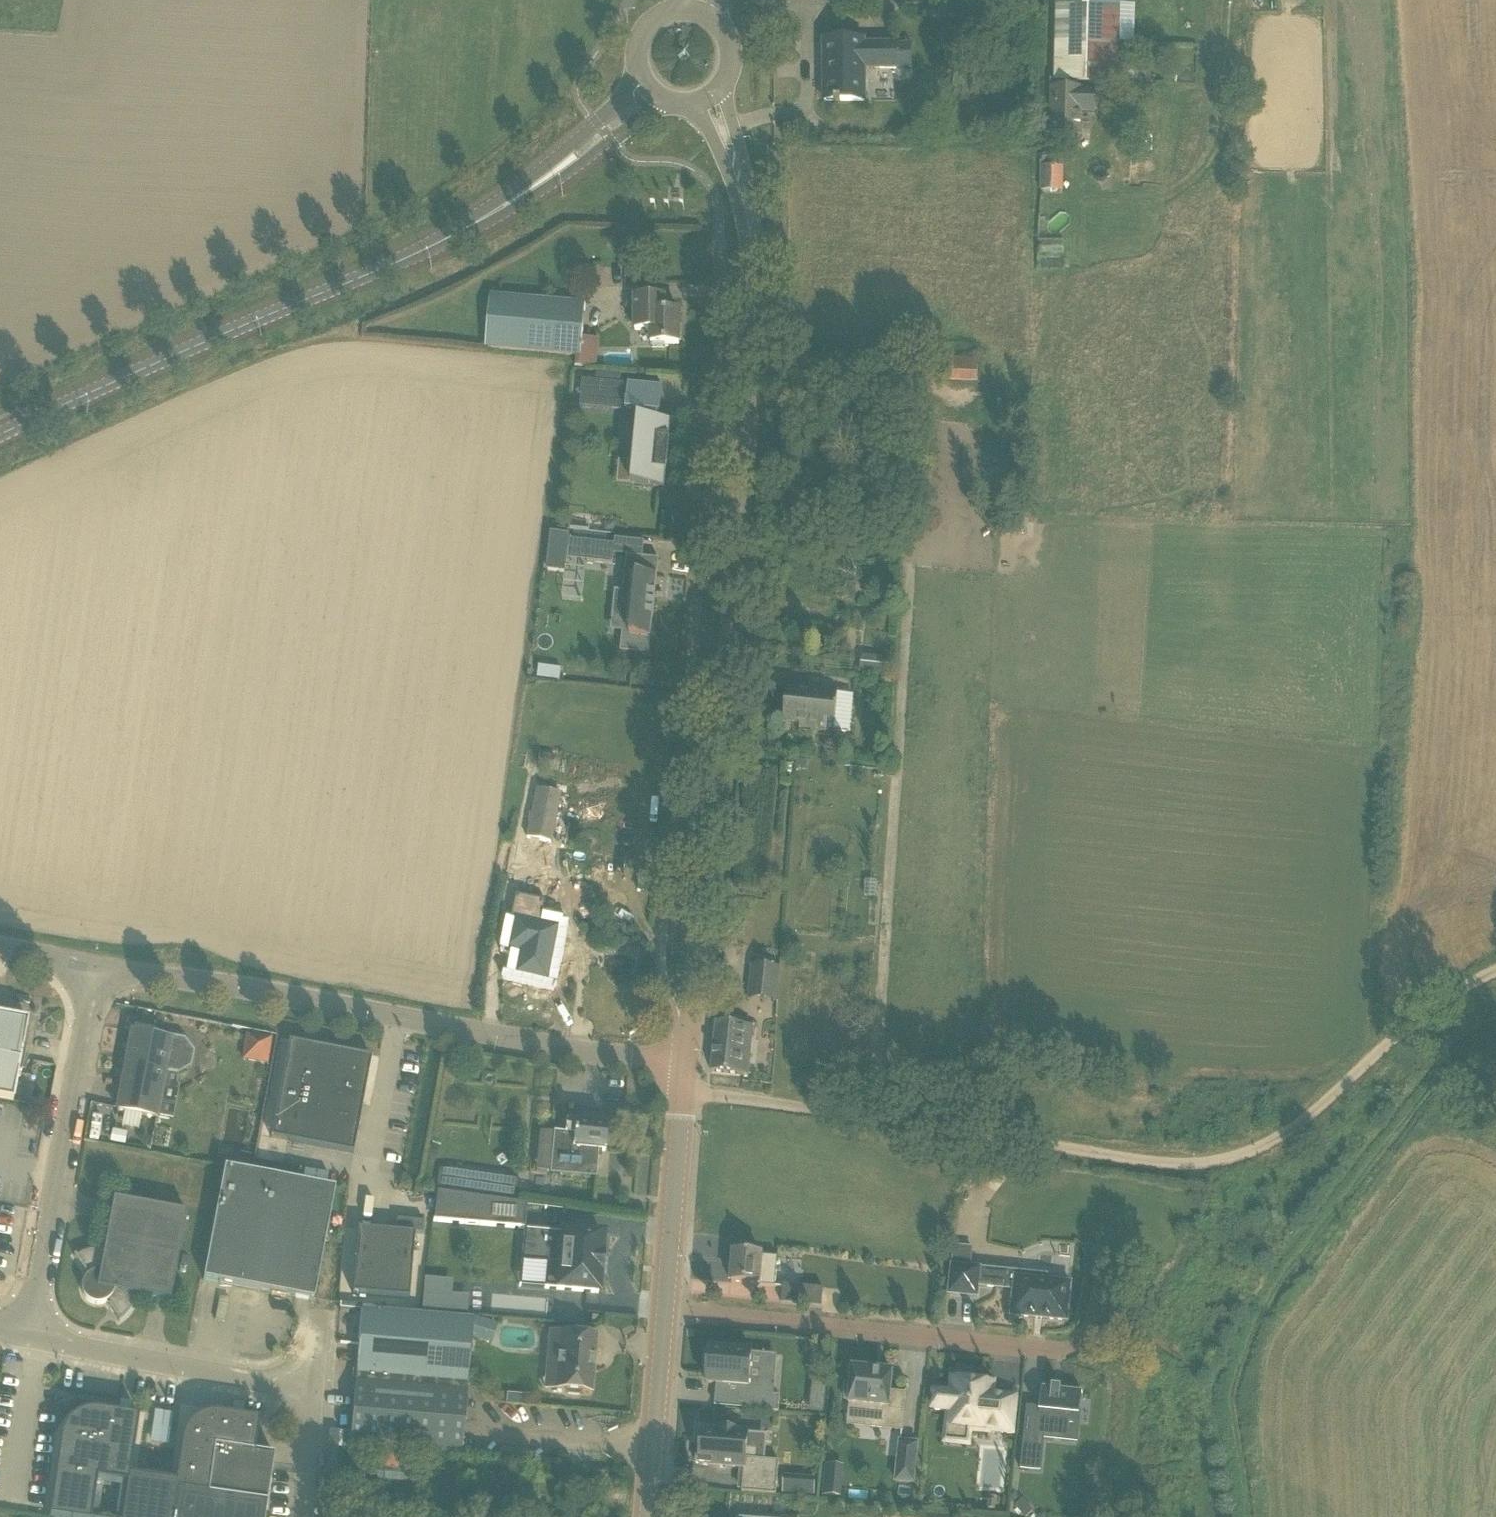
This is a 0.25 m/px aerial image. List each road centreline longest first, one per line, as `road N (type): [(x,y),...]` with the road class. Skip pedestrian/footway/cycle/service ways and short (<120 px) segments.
road 1 (track): [(1495,974),(1417,1022),(1280,1137),(1231,1161),(1178,1165),(684,1089)]
road 2 (tertiary): [(686,1064),(752,393),(752,243)]
road 3 (unclassified): [(686,1064),(100,968)]
road 4 (tertiary): [(0,435),(460,232)]
road 5 (unclassified): [(31,1344),(100,968)]
road 6 (residential): [(1036,1351),(666,1309)]
road 7 (unclassified): [(319,1394),(31,1344)]
road 8 (tertiary): [(666,1309),(686,1064)]
road 9 (tertiary): [(460,232),(530,197),(665,100)]
road 10 (tertiary): [(640,74),(596,122),(460,232)]
road 11 (tertiary): [(649,1516),(666,1309)]
road 12 (tertiary): [(752,243),(744,161),(720,88)]
road 13 (tertiary): [(697,103),(752,243)]

